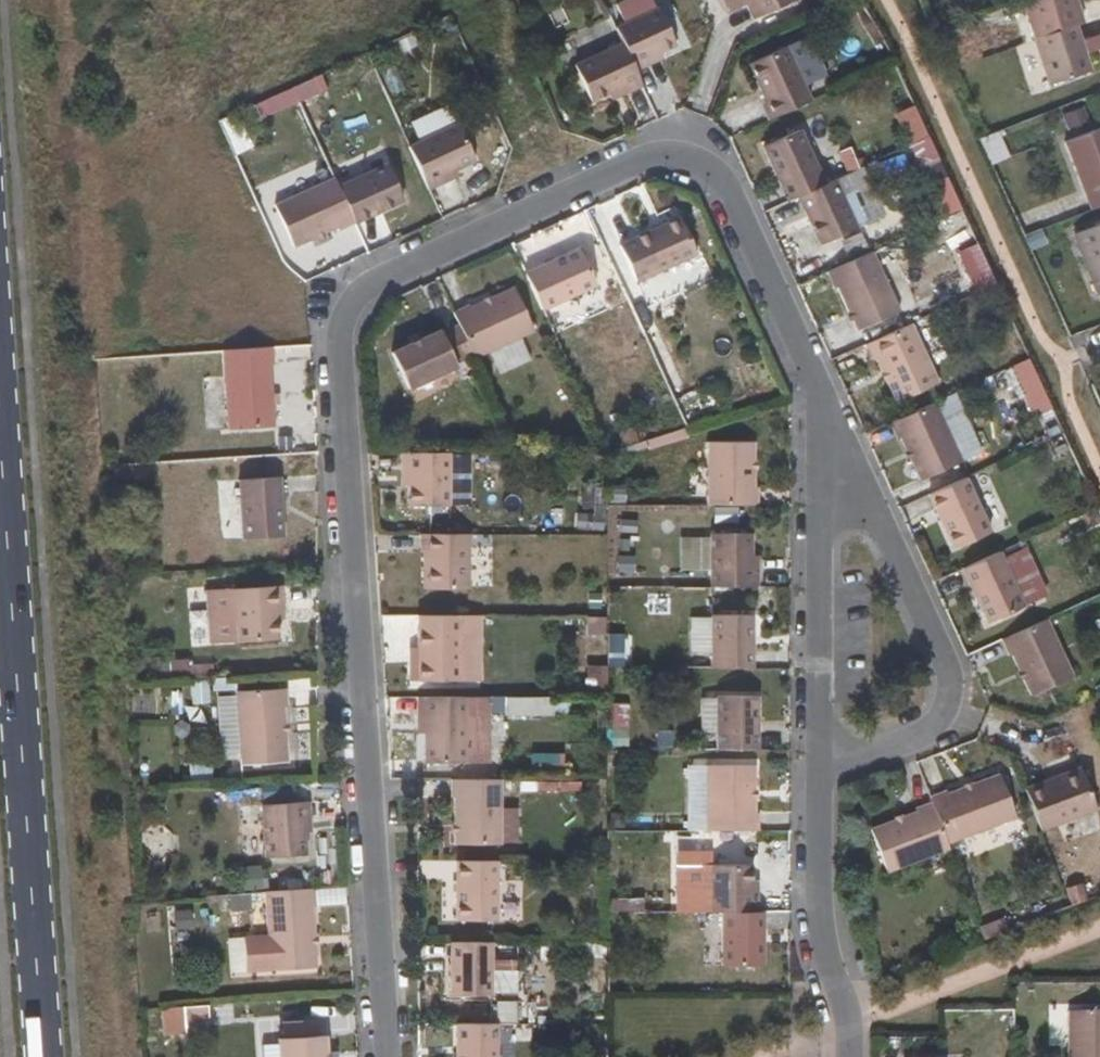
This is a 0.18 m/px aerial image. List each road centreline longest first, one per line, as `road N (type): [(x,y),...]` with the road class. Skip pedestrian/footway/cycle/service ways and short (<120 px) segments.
road 1 (residential): [(388,1056),(340,343),(351,298),(649,155),(690,162),(718,179),(823,407)]
road 2 (secondary): [(0,437),(42,1056)]
road 3 (residential): [(823,407),(942,653),(950,691),(929,732),(841,762),(819,755)]
road 4 (residential): [(823,407),(819,755)]
road 5 (residential): [(819,755),(818,925),(849,1029),(849,1056)]

